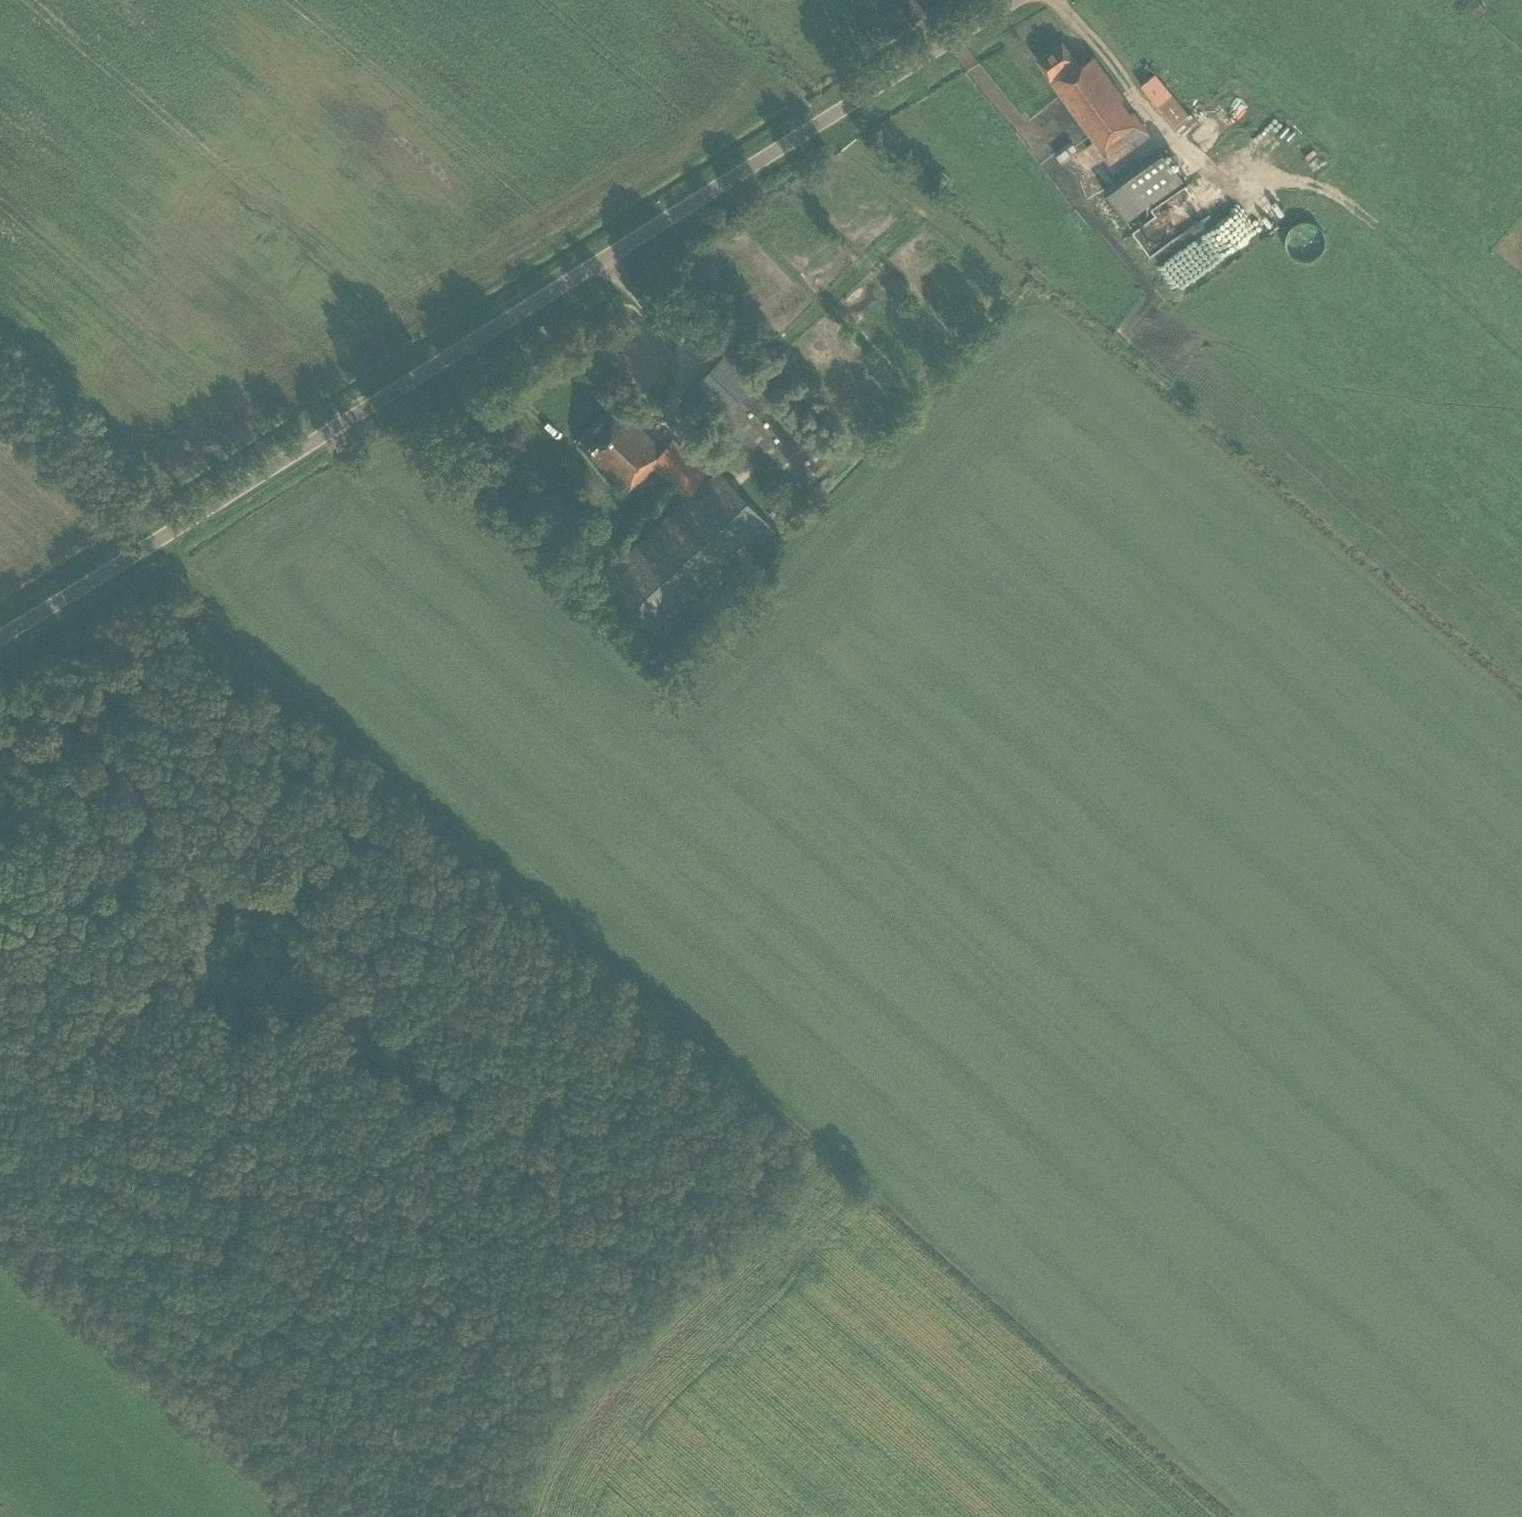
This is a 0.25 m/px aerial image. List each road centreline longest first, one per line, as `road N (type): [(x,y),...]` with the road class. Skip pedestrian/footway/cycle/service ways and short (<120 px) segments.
road 1 (unclassified): [(0,638),(1016,0)]

